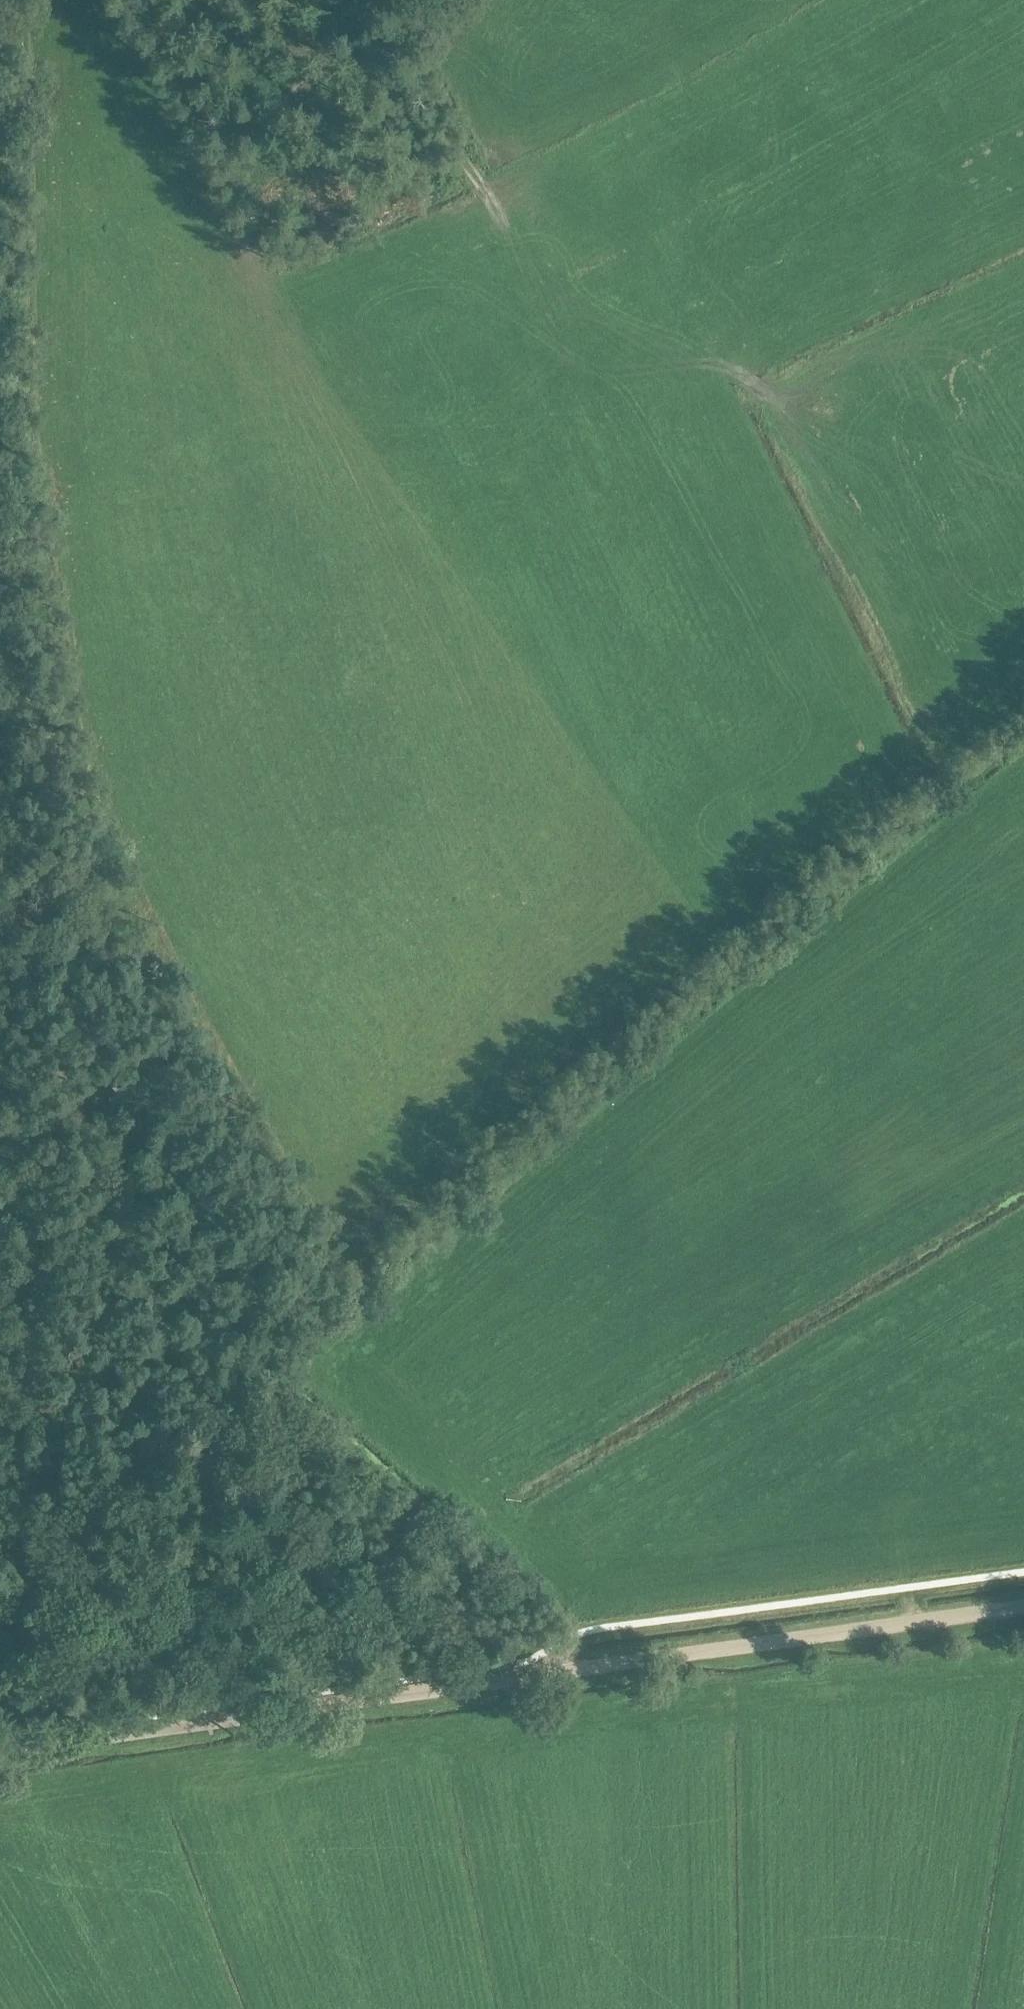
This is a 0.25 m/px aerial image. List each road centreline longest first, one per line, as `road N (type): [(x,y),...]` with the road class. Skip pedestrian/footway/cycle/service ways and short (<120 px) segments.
road 1 (track): [(1023,1605),(0,1753)]
road 2 (track): [(382,0),(479,189)]

